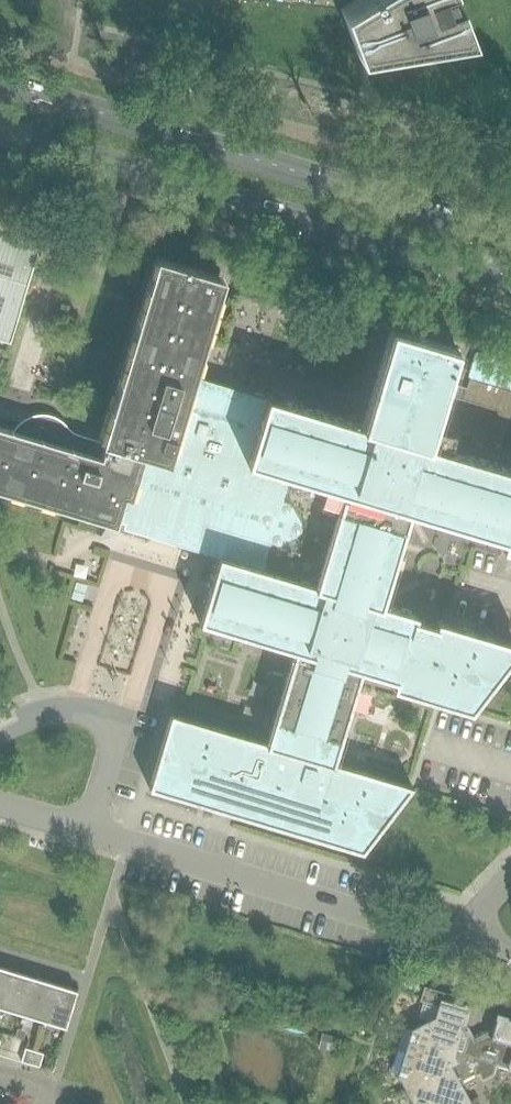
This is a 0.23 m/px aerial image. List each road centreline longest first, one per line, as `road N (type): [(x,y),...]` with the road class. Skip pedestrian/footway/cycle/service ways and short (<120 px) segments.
road 1 (secondary): [(510,237),(0,83)]
road 2 (secondary): [(0,132),(510,284)]
road 3 (residential): [(466,949),(90,834)]
road 4 (residential): [(90,834),(122,726),(60,711),(0,732)]

